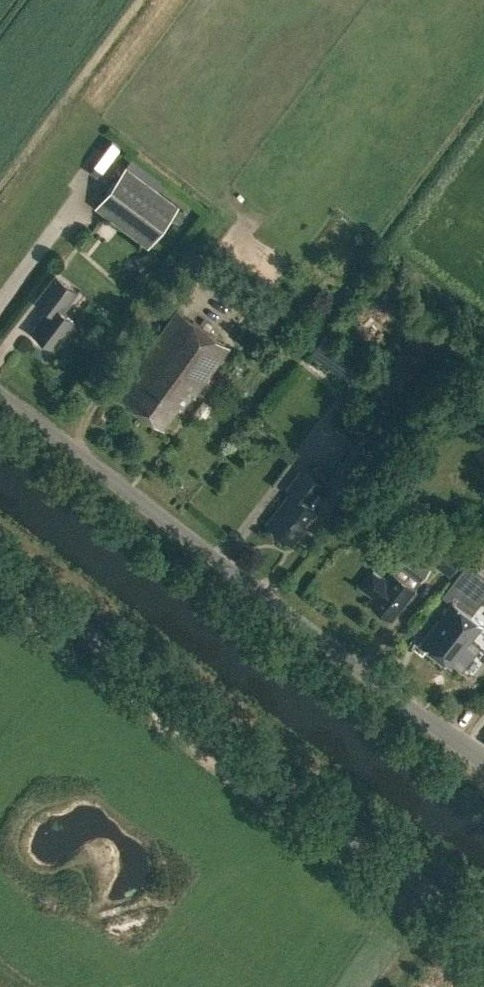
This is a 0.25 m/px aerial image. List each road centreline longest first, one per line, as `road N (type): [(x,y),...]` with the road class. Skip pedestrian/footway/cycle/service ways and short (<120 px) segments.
road 1 (unclassified): [(483,762),(0,394)]
road 2 (tertiary): [(483,935),(0,568)]

